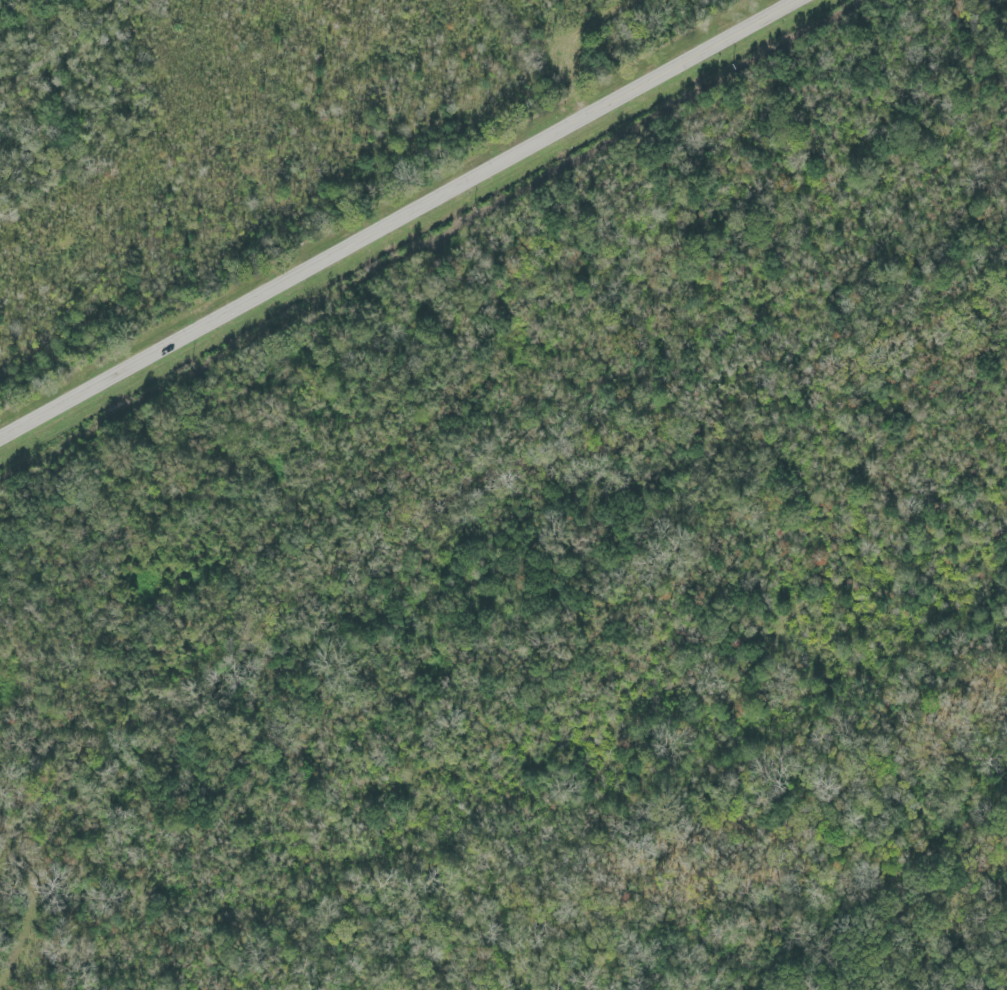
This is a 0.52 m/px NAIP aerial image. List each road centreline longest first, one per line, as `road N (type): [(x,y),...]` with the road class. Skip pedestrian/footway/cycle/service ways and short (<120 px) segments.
road 1 (secondary): [(0,446),(800,0)]

